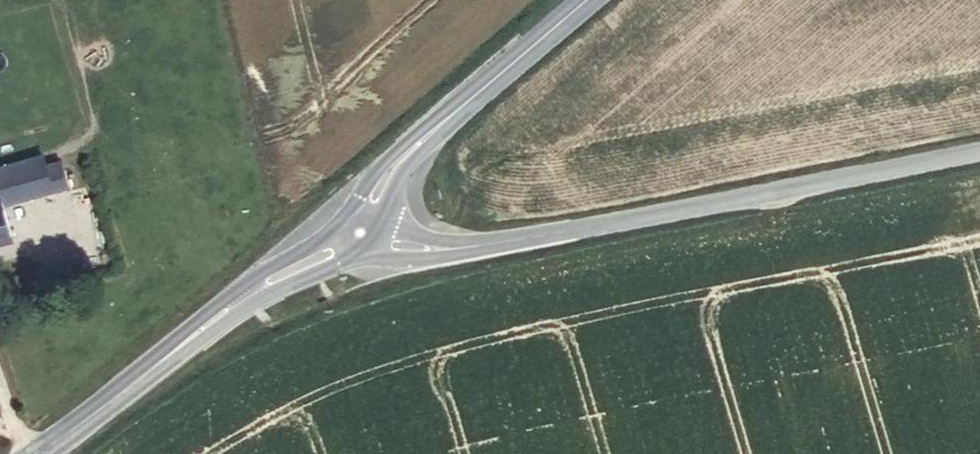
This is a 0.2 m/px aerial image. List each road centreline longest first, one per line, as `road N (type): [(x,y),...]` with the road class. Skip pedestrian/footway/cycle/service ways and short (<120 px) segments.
road 1 (tertiary): [(979,149),(458,250),(391,244),(361,232)]
road 2 (secondary): [(32,453),(270,281),(361,232)]
road 3 (secondary): [(361,232),(404,156),(585,0)]

